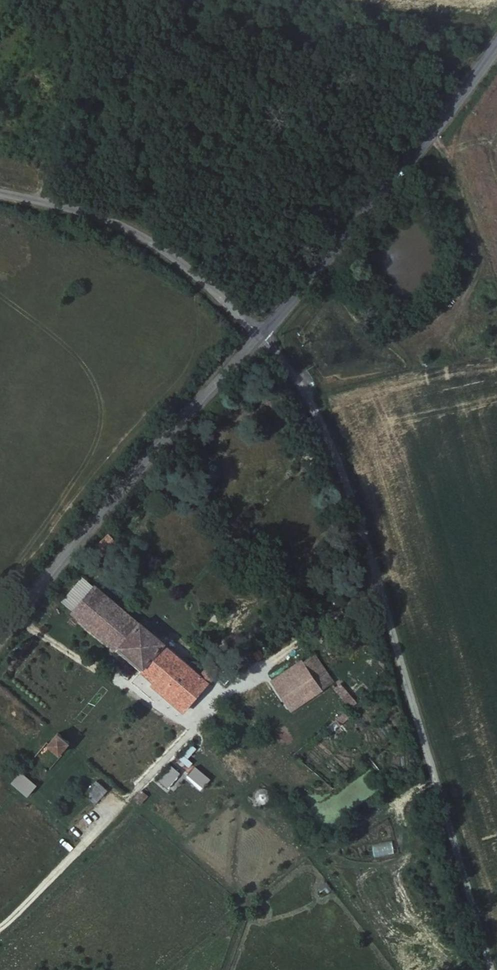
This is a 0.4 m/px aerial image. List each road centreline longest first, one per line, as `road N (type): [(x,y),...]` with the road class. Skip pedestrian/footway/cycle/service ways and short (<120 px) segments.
road 1 (unclassified): [(261,335),(326,425),(347,477),(494,969)]
road 2 (unclassified): [(261,335),(0,638)]
road 3 (unclassified): [(496,47),(261,335)]
road 4 (unclassified): [(261,335),(135,233),(0,192)]

